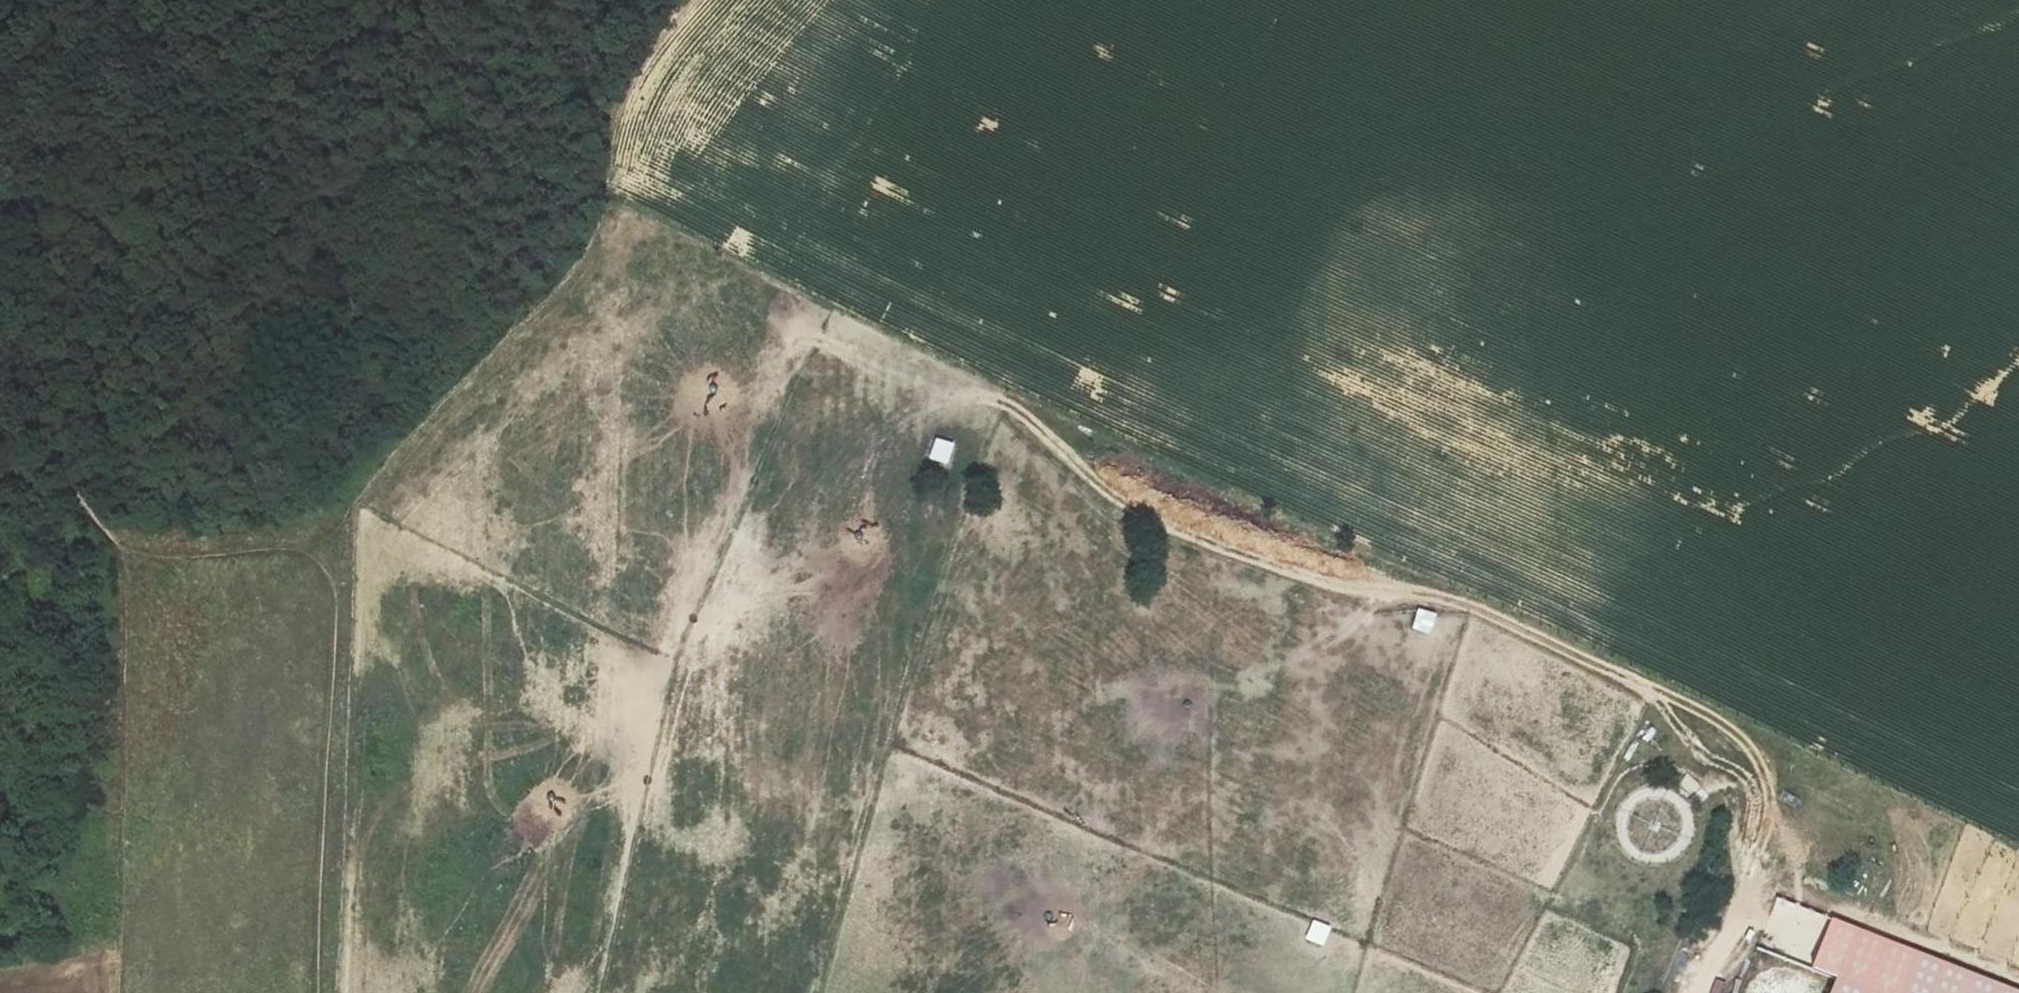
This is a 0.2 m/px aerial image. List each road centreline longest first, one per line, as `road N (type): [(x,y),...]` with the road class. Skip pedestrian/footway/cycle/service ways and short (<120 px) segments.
road 1 (track): [(335,594),(318,992)]

